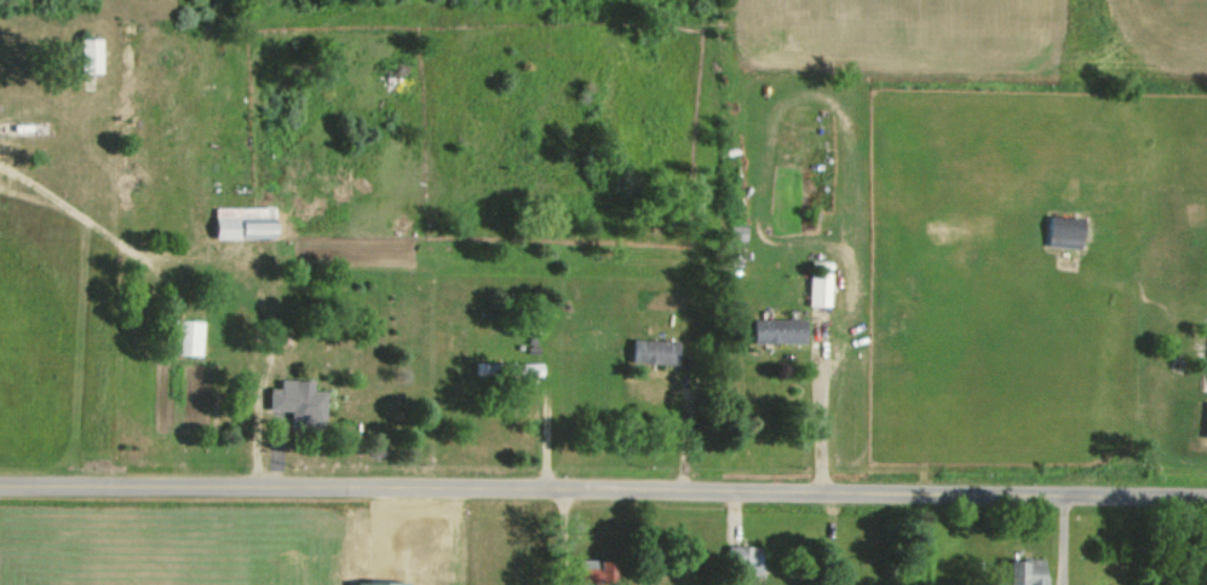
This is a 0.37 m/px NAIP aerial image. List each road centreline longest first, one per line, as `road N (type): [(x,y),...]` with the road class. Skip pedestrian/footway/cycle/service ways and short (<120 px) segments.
road 1 (residential): [(1206,492),(0,482)]

